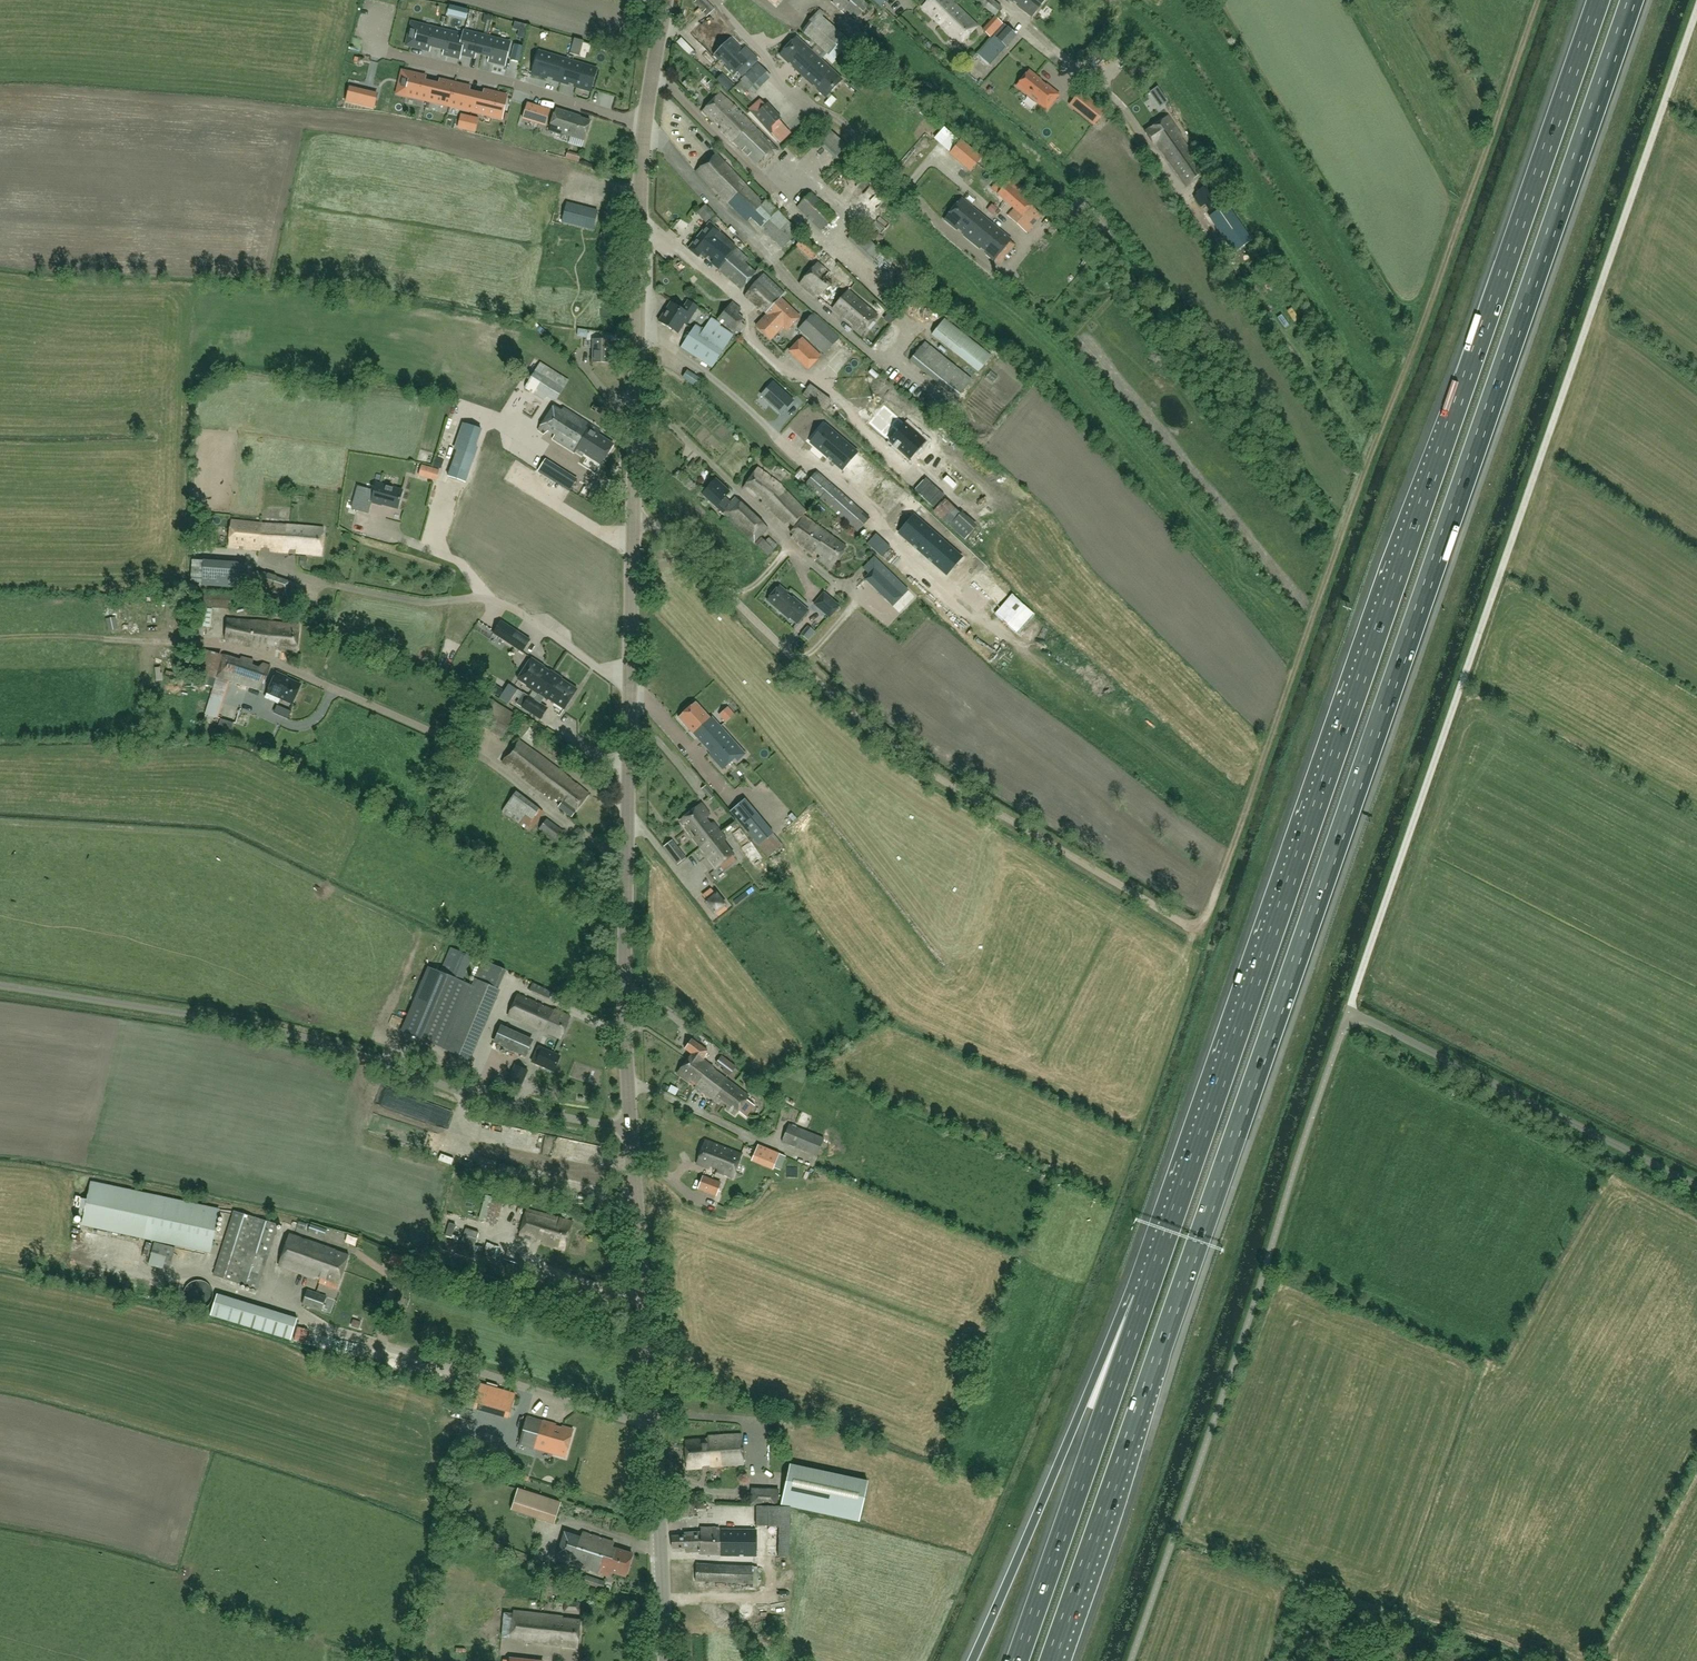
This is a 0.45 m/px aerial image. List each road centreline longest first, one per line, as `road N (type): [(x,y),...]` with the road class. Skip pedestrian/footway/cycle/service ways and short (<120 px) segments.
road 1 (motorway): [(1052,1660),(1633,0)]
road 2 (motorway): [(1600,0),(1144,1299)]
road 3 (track): [(1185,925),(1204,920),(1216,895),(1539,0)]
road 4 (unclassified): [(1185,925),(884,739),(663,529),(633,519)]
road 5 (unclassified): [(1131,1660),(1348,1012)]
road 6 (unclassified): [(630,1126),(499,1104),(275,1029),(0,986)]
road 7 (tertiary): [(630,1126),(633,519)]
road 8 (tertiary): [(666,1660),(630,1126)]
road 9 (motorway): [(1144,1299),(1086,1397),(972,1660)]
road 10 (tertiary): [(633,519),(647,125)]
road 11 (unclassified): [(1696,1185),(1348,1012)]
road 12 (motorway): [(1144,1299),(1016,1660)]
road 13 (residential): [(647,125),(384,52)]
road 14 (tertiary): [(647,125),(668,0)]

